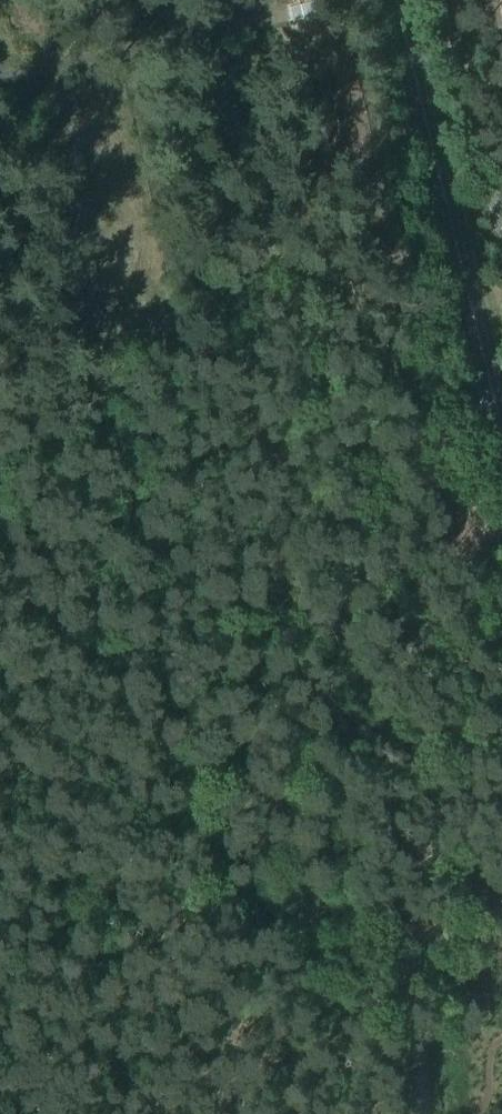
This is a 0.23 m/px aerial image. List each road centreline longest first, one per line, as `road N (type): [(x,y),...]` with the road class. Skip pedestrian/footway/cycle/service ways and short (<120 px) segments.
road 1 (track): [(0,454),(97,432),(220,905)]
road 2 (primary): [(501,429),(395,0)]
road 3 (track): [(0,1027),(201,901)]

